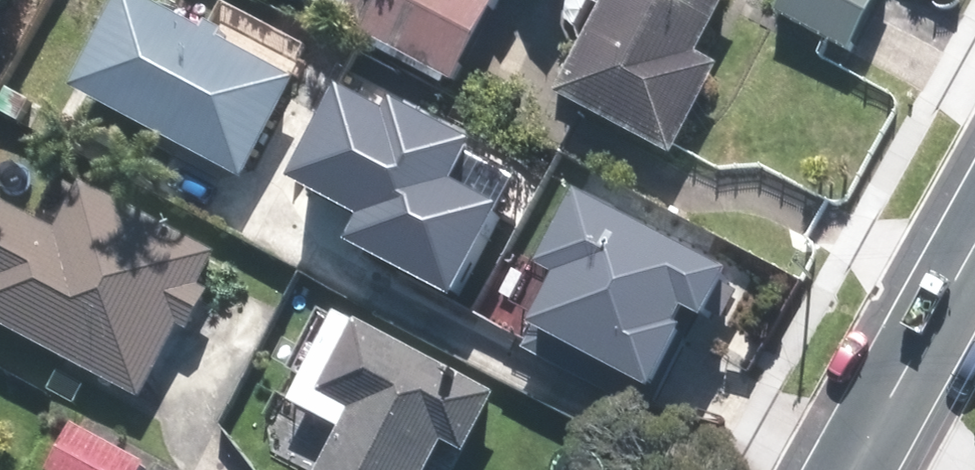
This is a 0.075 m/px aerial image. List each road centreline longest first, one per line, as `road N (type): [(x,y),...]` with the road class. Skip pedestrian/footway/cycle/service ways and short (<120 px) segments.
road 1 (tertiary): [(974,239),(847,469)]

